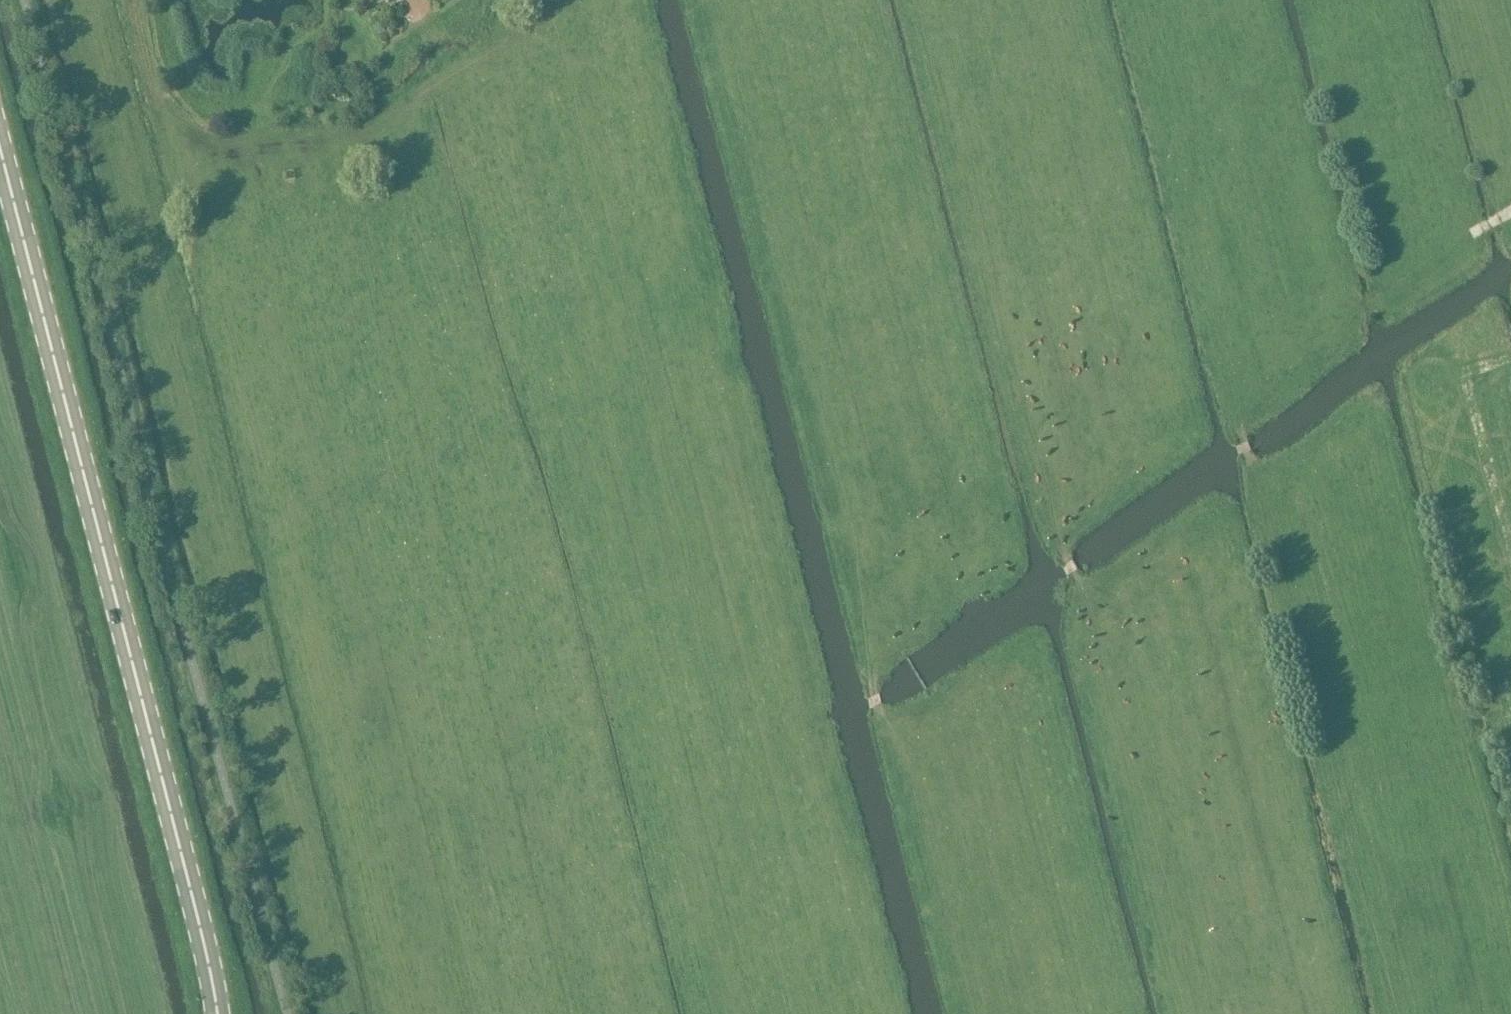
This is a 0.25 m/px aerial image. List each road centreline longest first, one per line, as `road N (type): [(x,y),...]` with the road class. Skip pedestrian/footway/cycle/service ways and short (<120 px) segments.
road 1 (tertiary): [(216,1013),(0,152)]

